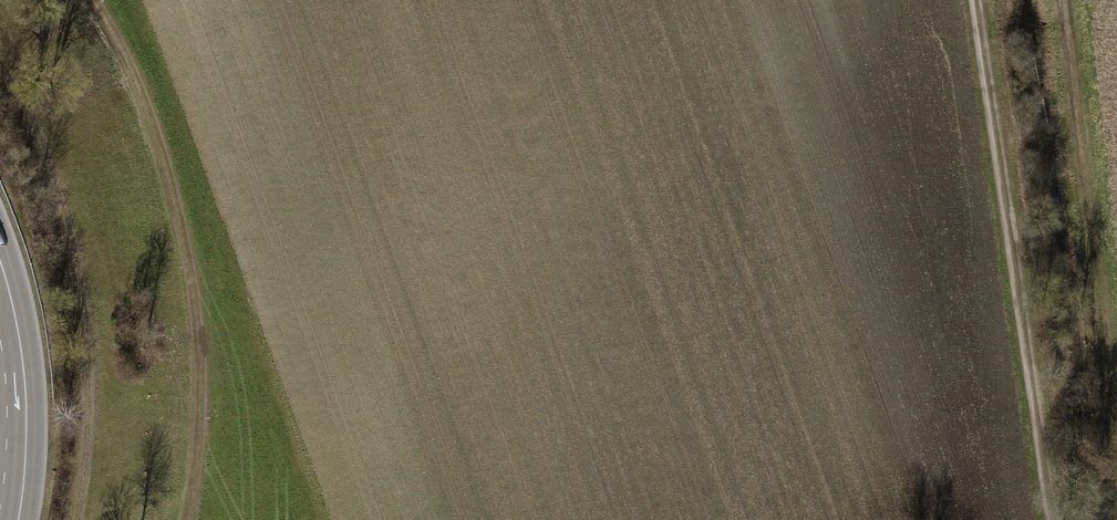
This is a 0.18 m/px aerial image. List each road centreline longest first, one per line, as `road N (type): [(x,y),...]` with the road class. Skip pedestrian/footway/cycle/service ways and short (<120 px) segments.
road 1 (track): [(980,0),(1059,519)]
road 2 (track): [(78,519),(87,438),(80,280),(55,179),(0,63)]
road 3 (track): [(1063,0),(1116,411)]
road 4 (tertiary): [(9,519),(17,340),(0,262)]

